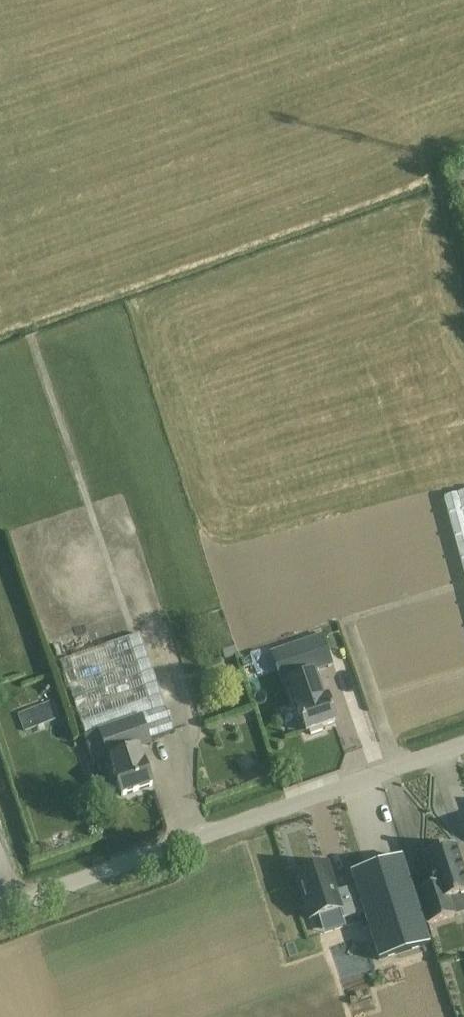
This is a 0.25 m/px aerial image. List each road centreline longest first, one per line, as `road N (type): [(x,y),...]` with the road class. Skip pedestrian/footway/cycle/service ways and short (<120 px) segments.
road 1 (unclassified): [(0,909),(463,745)]

